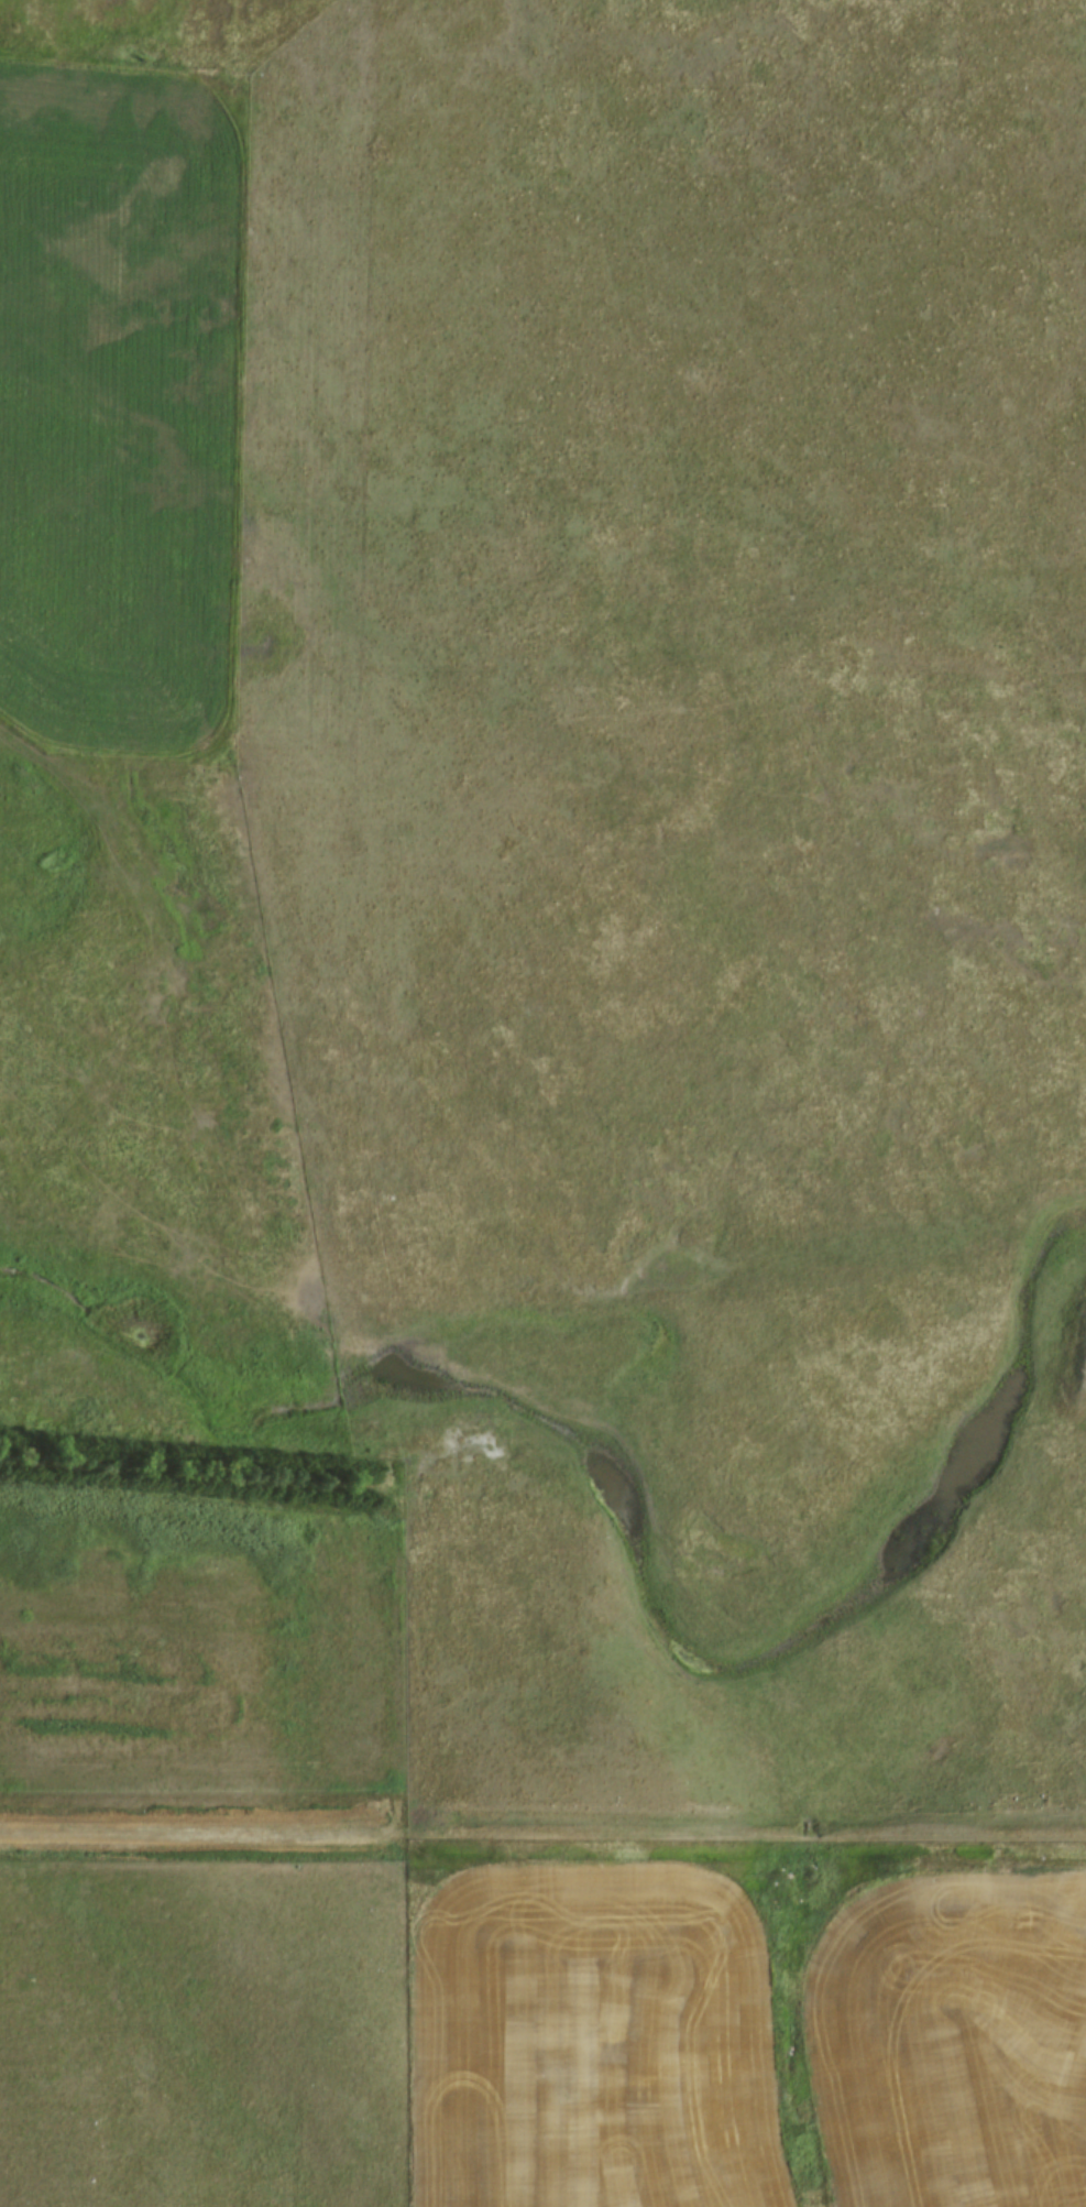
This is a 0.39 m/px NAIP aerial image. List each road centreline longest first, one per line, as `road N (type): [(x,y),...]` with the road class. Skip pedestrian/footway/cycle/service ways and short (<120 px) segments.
road 1 (residential): [(1085,1802),(0,1771)]

